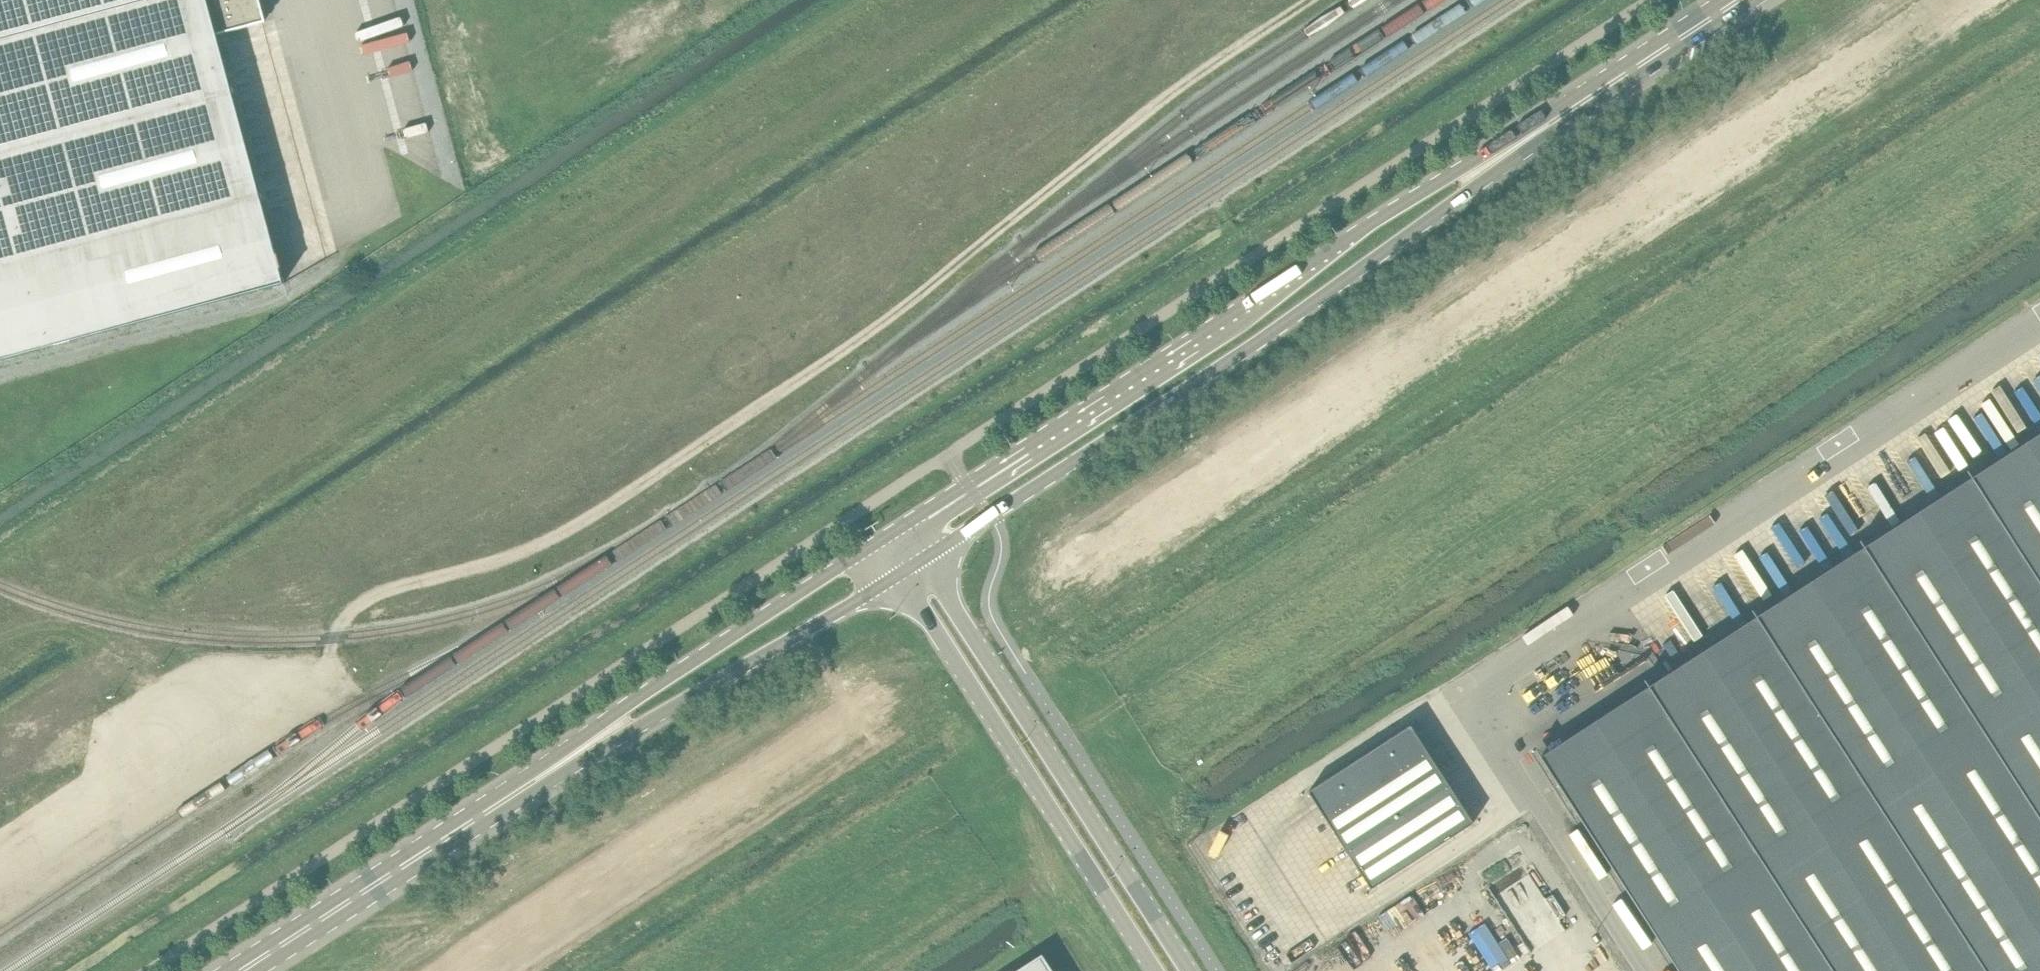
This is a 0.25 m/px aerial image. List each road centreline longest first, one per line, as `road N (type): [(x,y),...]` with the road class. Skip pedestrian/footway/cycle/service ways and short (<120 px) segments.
road 1 (tertiary): [(1531,134),(1468,162),(886,535)]
road 2 (tertiary): [(923,559),(1362,267),(1482,181),(1531,134)]
road 3 (unclassified): [(1190,970),(923,559)]
road 4 (unclassified): [(899,575),(1156,970)]
road 5 (tertiary): [(233,970),(568,759)]
road 6 (tertiary): [(886,535),(684,665),(568,759)]
road 7 (tertiary): [(568,759),(899,575)]
road 8 (tertiary): [(1531,134),(1736,0)]

